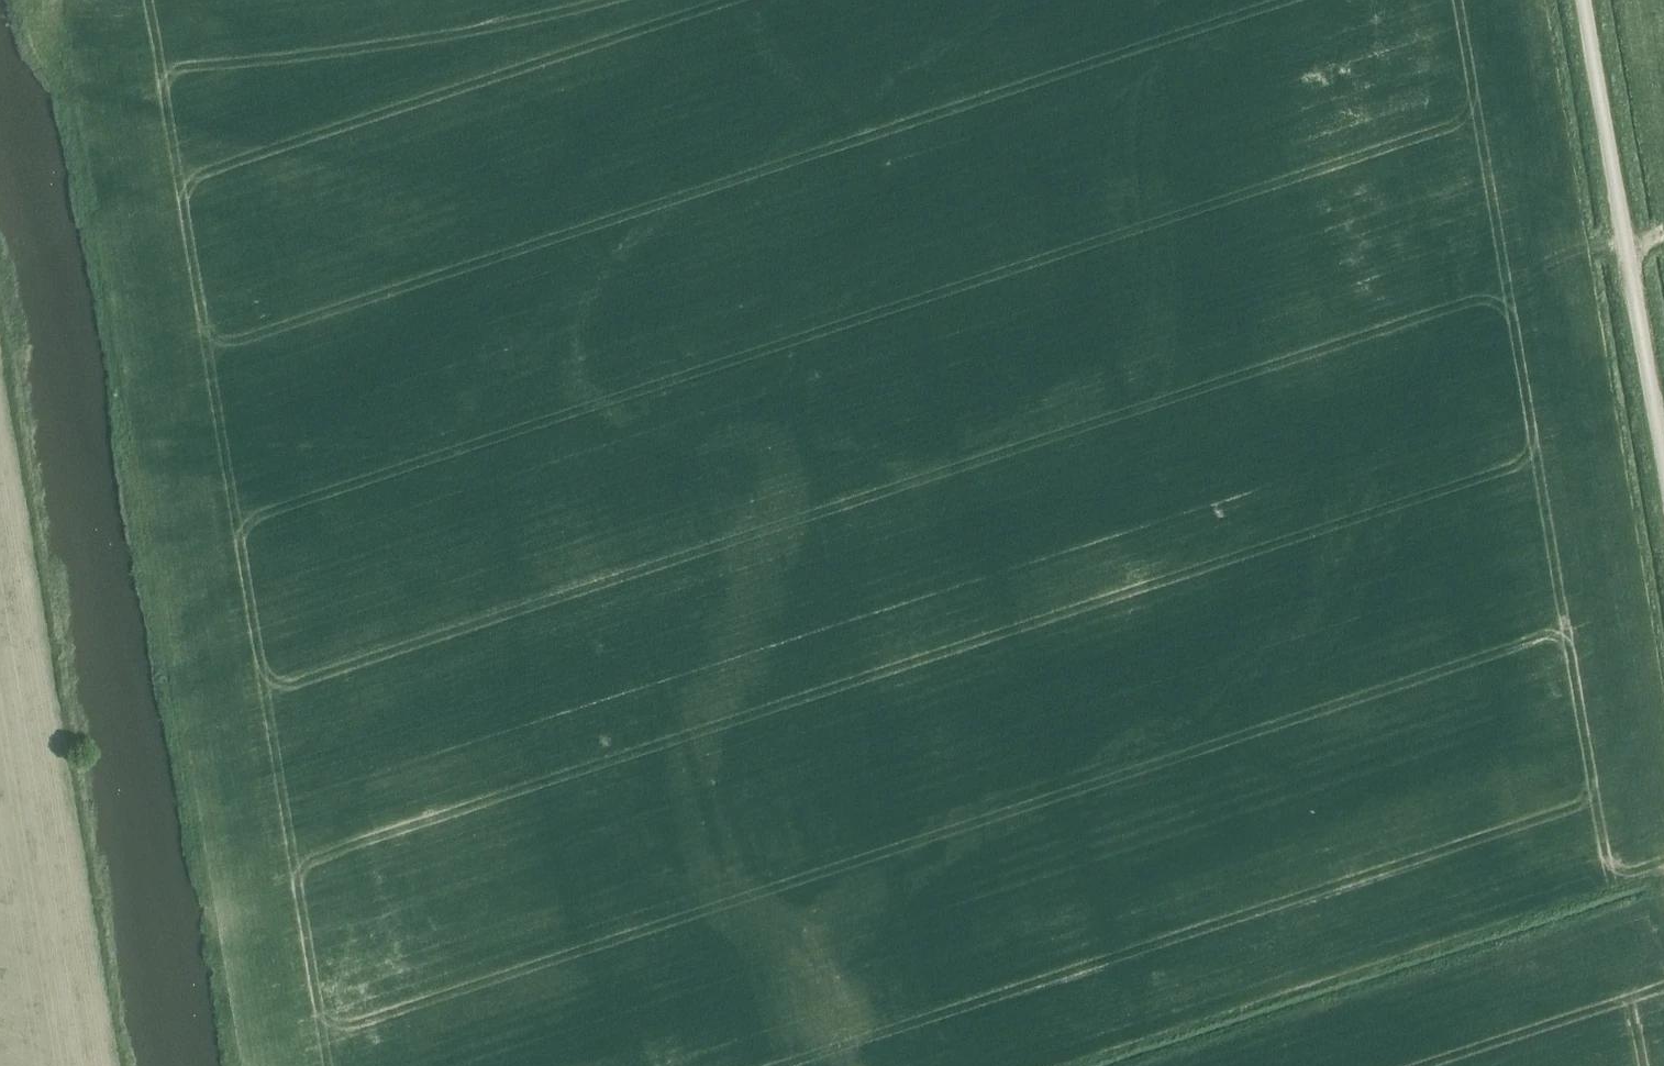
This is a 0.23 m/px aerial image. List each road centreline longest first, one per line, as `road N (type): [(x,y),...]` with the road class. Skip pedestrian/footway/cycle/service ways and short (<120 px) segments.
road 1 (unclassified): [(1663,479),(1582,0)]

